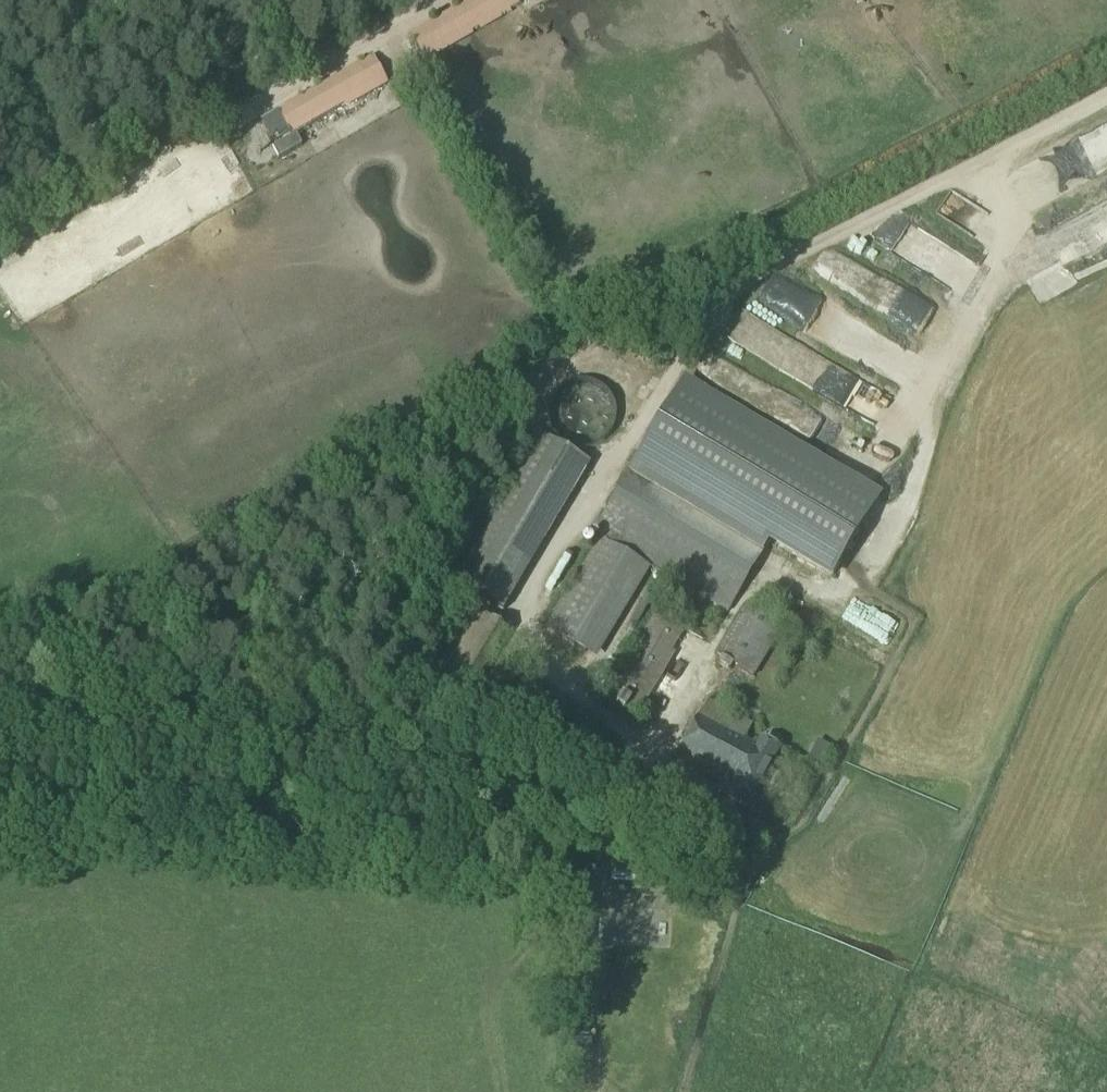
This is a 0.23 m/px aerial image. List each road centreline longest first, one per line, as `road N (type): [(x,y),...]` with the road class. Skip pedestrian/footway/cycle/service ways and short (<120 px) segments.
road 1 (track): [(487,1091),(479,1016),(490,986),(601,860),(641,756),(627,731),(553,684),(535,653),(526,602),(600,477),(737,285)]
road 2 (track): [(0,643),(132,609),(357,491),(671,308),(737,285)]
road 3 (track): [(737,285),(1106,92)]
road 4 (track): [(350,0),(139,136),(92,155),(0,222)]

